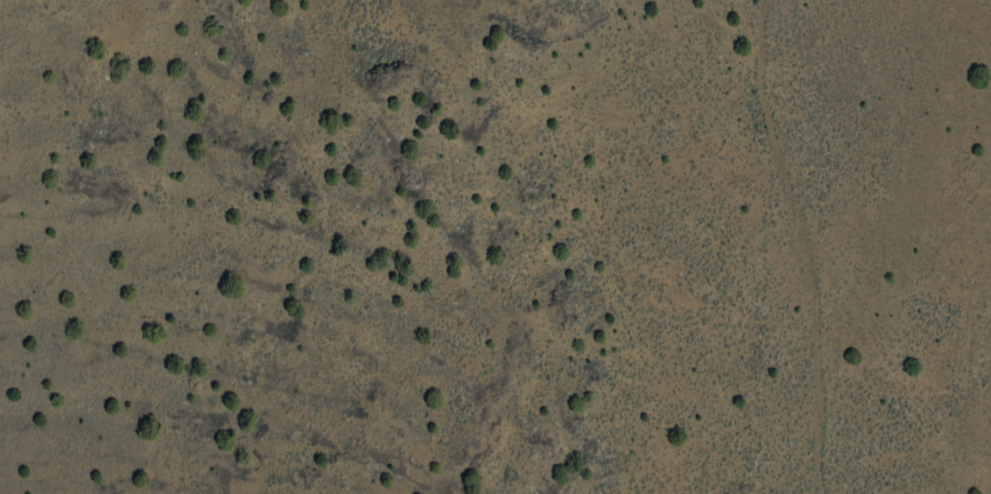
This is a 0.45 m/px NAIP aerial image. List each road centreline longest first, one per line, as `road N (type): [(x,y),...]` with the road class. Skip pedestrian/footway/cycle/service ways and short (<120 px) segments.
road 1 (track): [(770,0),(767,105),(818,273),(829,493)]

